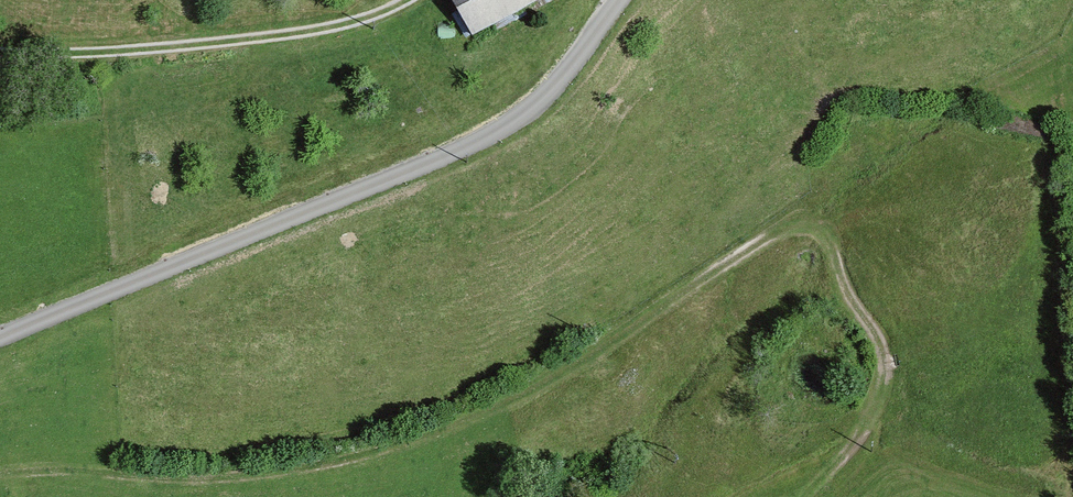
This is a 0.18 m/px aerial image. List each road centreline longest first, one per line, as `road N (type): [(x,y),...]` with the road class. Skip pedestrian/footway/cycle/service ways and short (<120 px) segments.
road 1 (track): [(0,470),(272,468),(421,434),(546,374),(746,244),(804,219),(825,226),(837,243),(844,278),(886,353),(884,390),(813,496)]
road 2 (residential): [(0,336),(466,146),(524,110),(618,0)]
road 3 (track): [(0,51),(122,51),(286,35),(407,0)]

